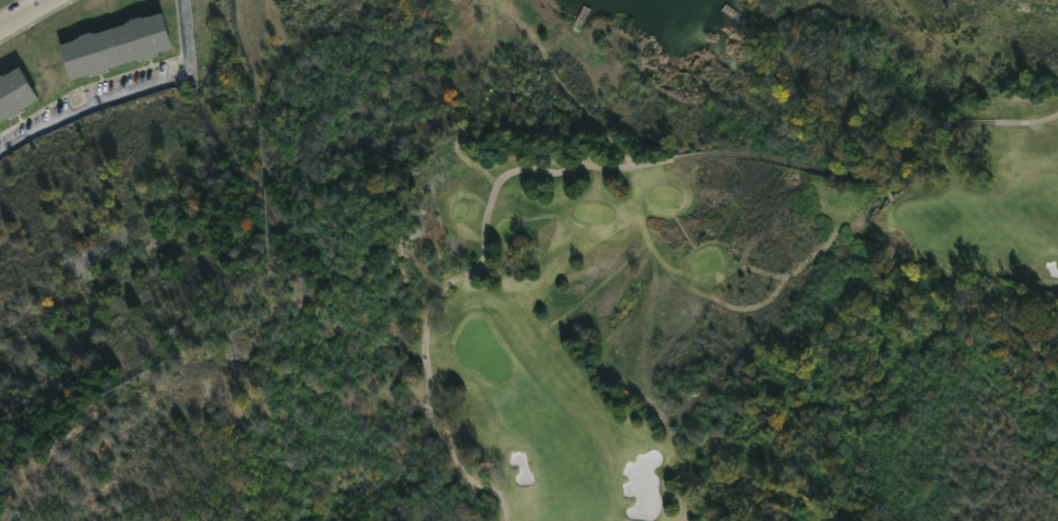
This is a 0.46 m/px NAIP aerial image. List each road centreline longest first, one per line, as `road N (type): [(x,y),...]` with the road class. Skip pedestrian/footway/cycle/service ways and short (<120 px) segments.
road 1 (residential): [(192,65),(181,82),(91,114),(0,164)]

